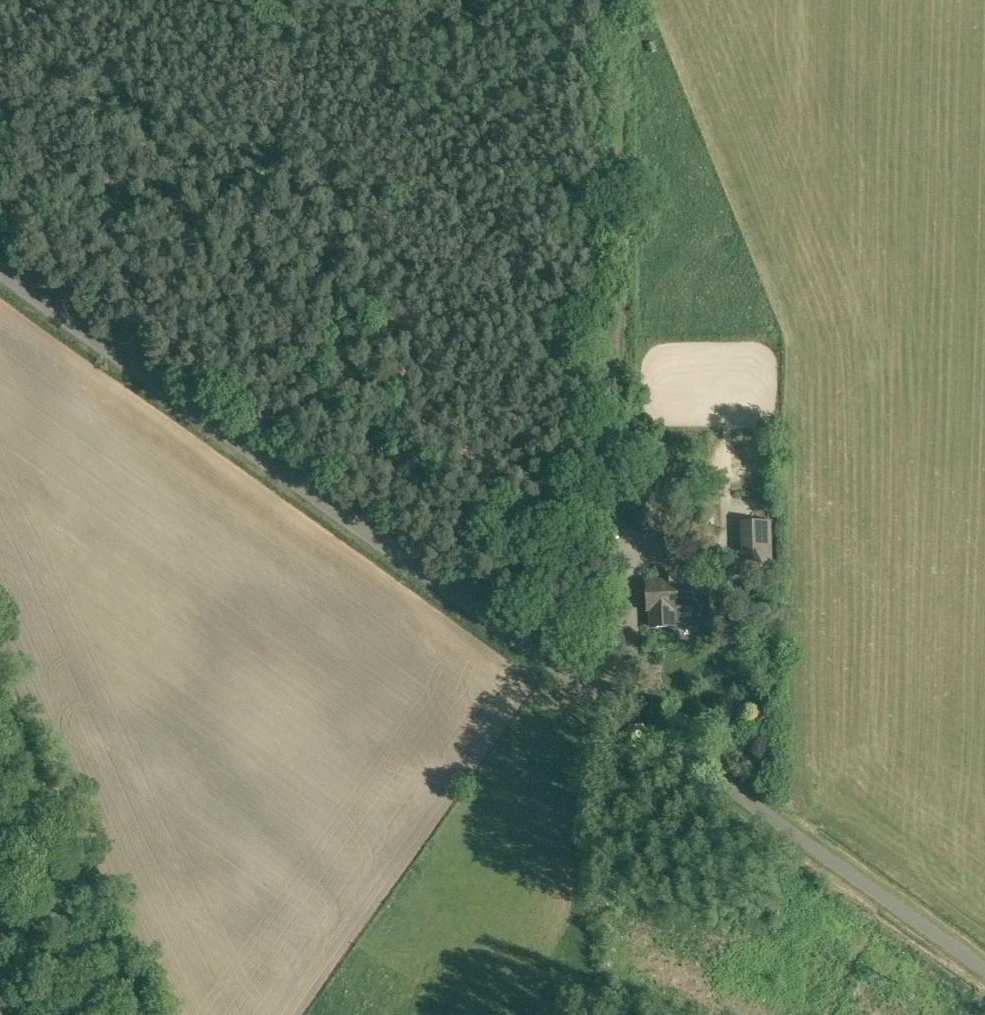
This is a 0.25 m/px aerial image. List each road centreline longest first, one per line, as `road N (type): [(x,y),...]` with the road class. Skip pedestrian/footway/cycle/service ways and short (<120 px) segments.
road 1 (unclassified): [(0,275),(984,973)]
road 2 (secondary): [(112,1014),(0,780)]

